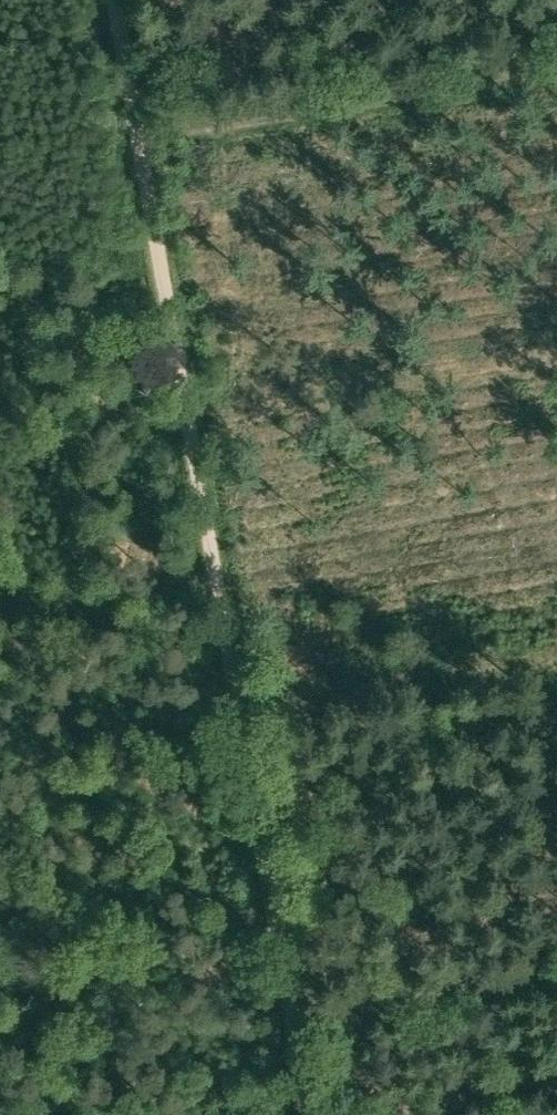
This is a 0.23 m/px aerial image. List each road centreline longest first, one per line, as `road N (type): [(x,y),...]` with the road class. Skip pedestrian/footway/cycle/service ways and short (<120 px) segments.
road 1 (track): [(310,1114),(134,134)]
road 2 (track): [(556,66),(134,134)]
road 3 (track): [(556,996),(299,1045)]
road 4 (track): [(134,134),(112,0)]

